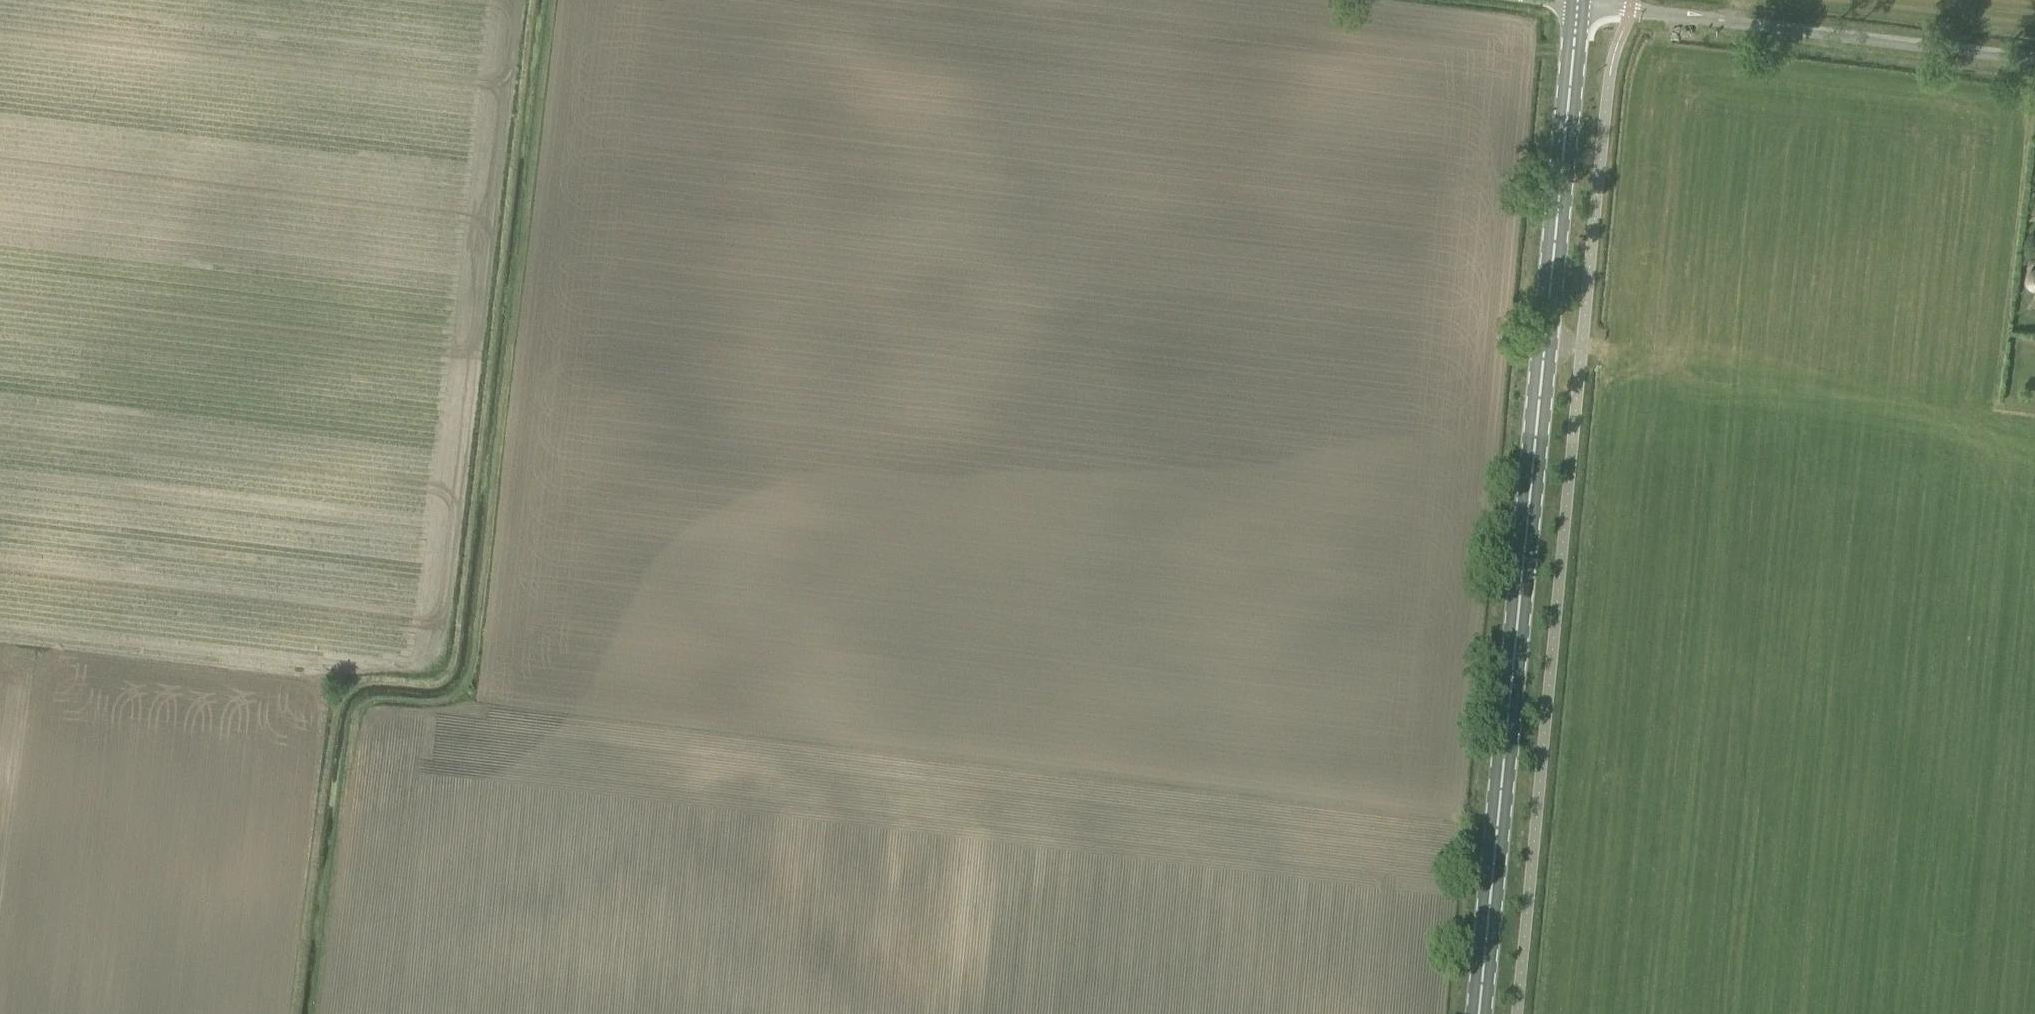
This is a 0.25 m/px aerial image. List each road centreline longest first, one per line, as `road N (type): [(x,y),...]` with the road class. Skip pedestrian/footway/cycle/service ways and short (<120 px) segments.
road 1 (primary): [(1479,1013),(1578,4)]
road 2 (unclassified): [(2034,60),(1578,4)]

